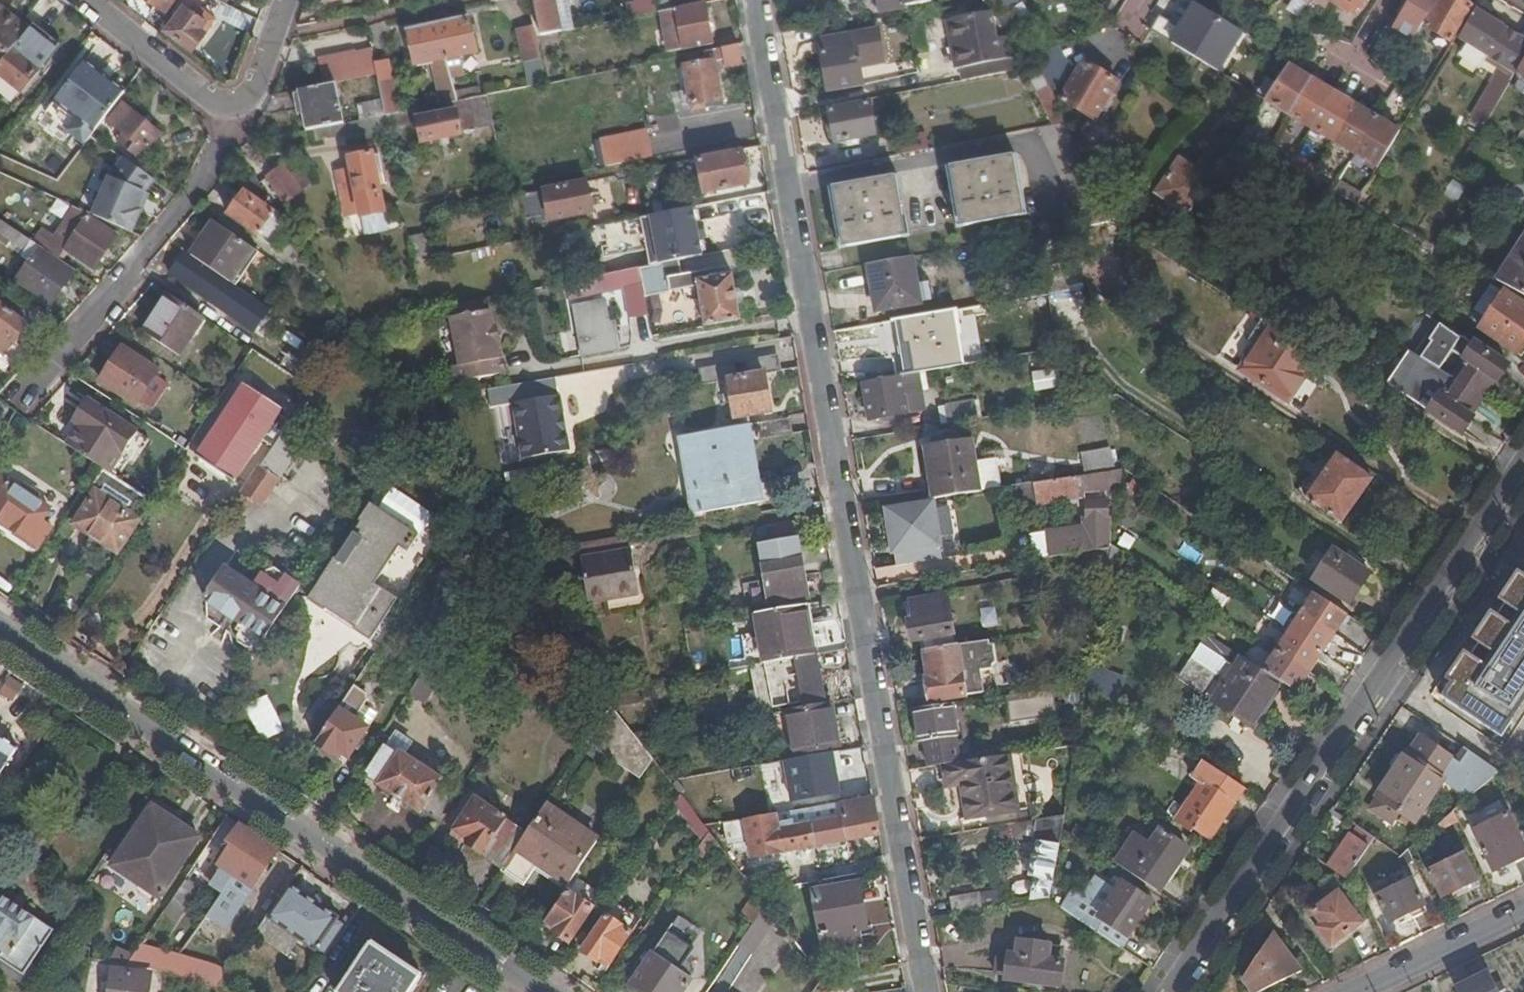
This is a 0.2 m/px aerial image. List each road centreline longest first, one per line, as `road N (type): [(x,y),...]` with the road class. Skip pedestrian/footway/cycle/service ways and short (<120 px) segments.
road 1 (residential): [(758,0),(929,991)]
road 2 (residential): [(0,630),(542,991)]
road 3 (tertiary): [(1165,991),(1523,463)]
road 4 (residential): [(34,385),(203,174),(219,139),(221,108)]
road 5 (residential): [(1523,911),(1361,991)]
road 6 (residential): [(85,0),(221,108)]
road 7 (residential): [(221,108),(258,91),(292,0)]

